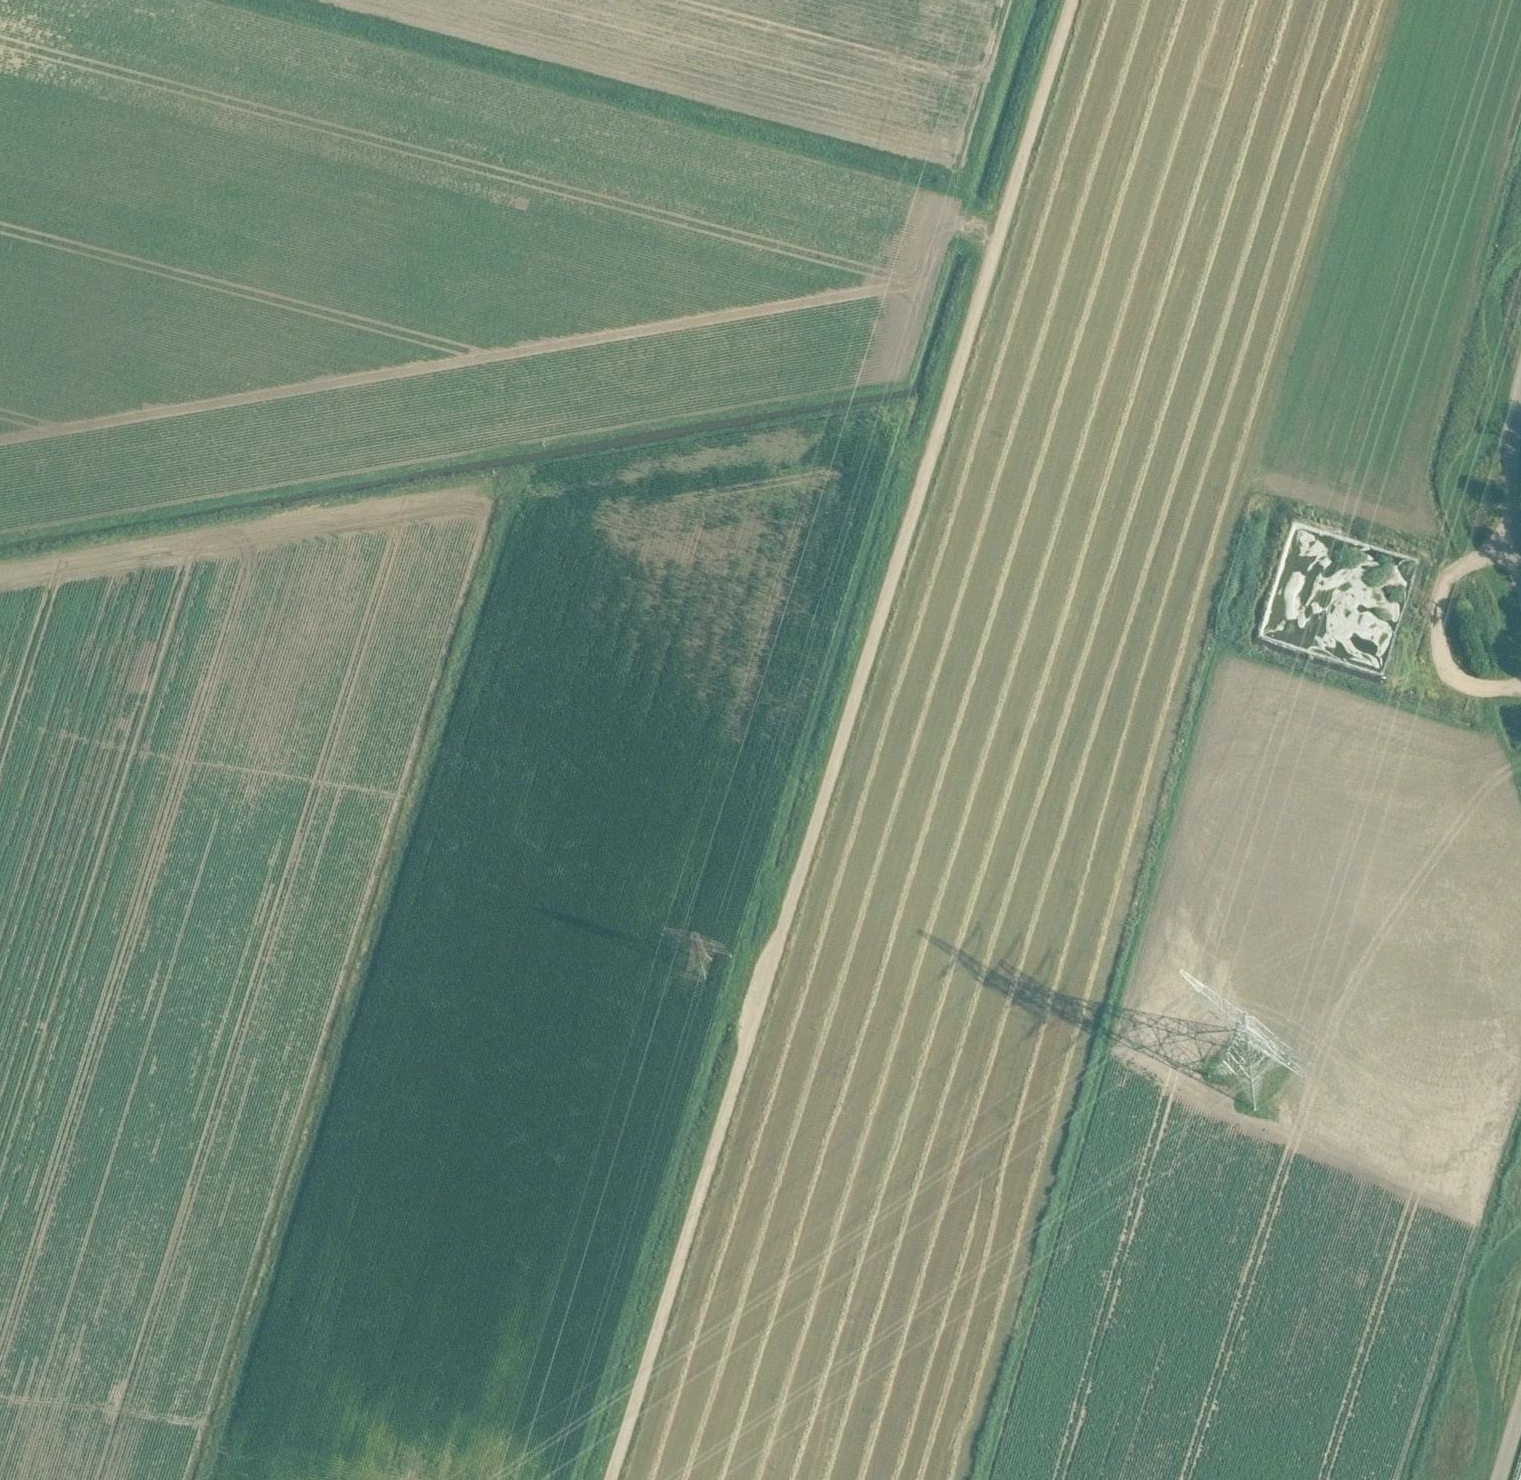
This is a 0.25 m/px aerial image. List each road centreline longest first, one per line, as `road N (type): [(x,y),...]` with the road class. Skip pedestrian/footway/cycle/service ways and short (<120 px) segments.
road 1 (unclassified): [(610,1479),(1072,0)]
road 2 (unclassified): [(1520,573),(1511,494),(1520,392)]

